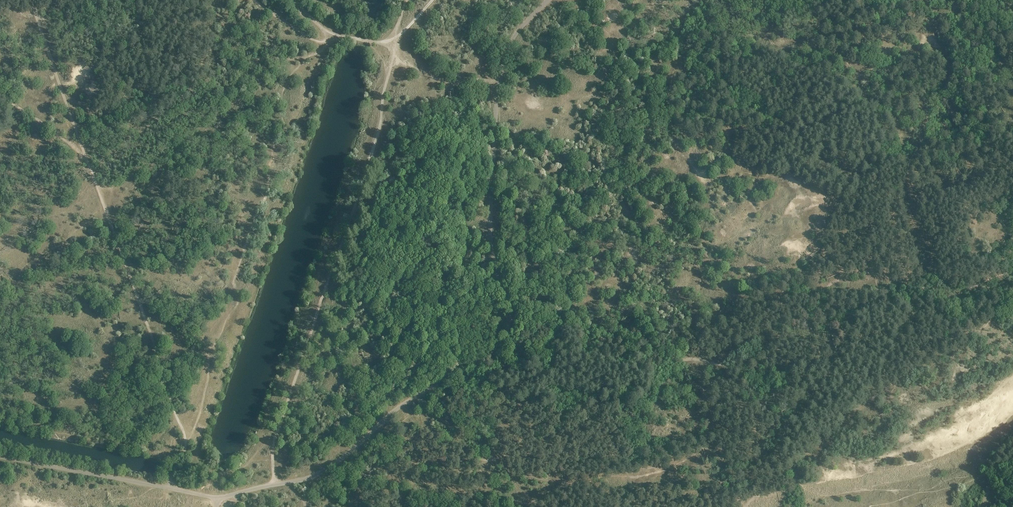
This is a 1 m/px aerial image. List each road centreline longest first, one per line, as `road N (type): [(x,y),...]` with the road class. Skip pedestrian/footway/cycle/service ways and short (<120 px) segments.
road 1 (track): [(312,477),(218,499),(169,489),(185,435),(85,157)]
road 2 (track): [(275,485),(273,445),(370,163),(394,55)]
road 3 (track): [(487,356),(508,318),(490,246),(499,83)]
road 4 (track): [(487,356),(401,406),(312,477)]
road 5 (track): [(169,489),(0,456)]
road 6 (track): [(31,0),(85,157)]

